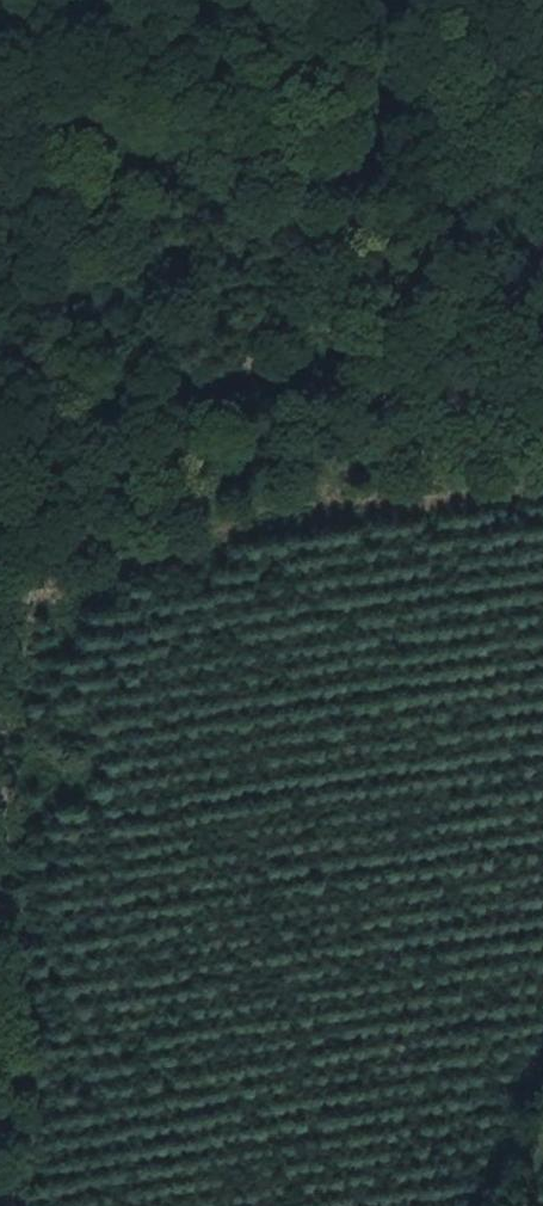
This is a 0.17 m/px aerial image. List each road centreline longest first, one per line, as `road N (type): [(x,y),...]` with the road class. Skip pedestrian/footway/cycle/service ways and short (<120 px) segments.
road 1 (track): [(0,621),(168,541),(542,484)]
road 2 (track): [(2,1205),(0,1066)]

